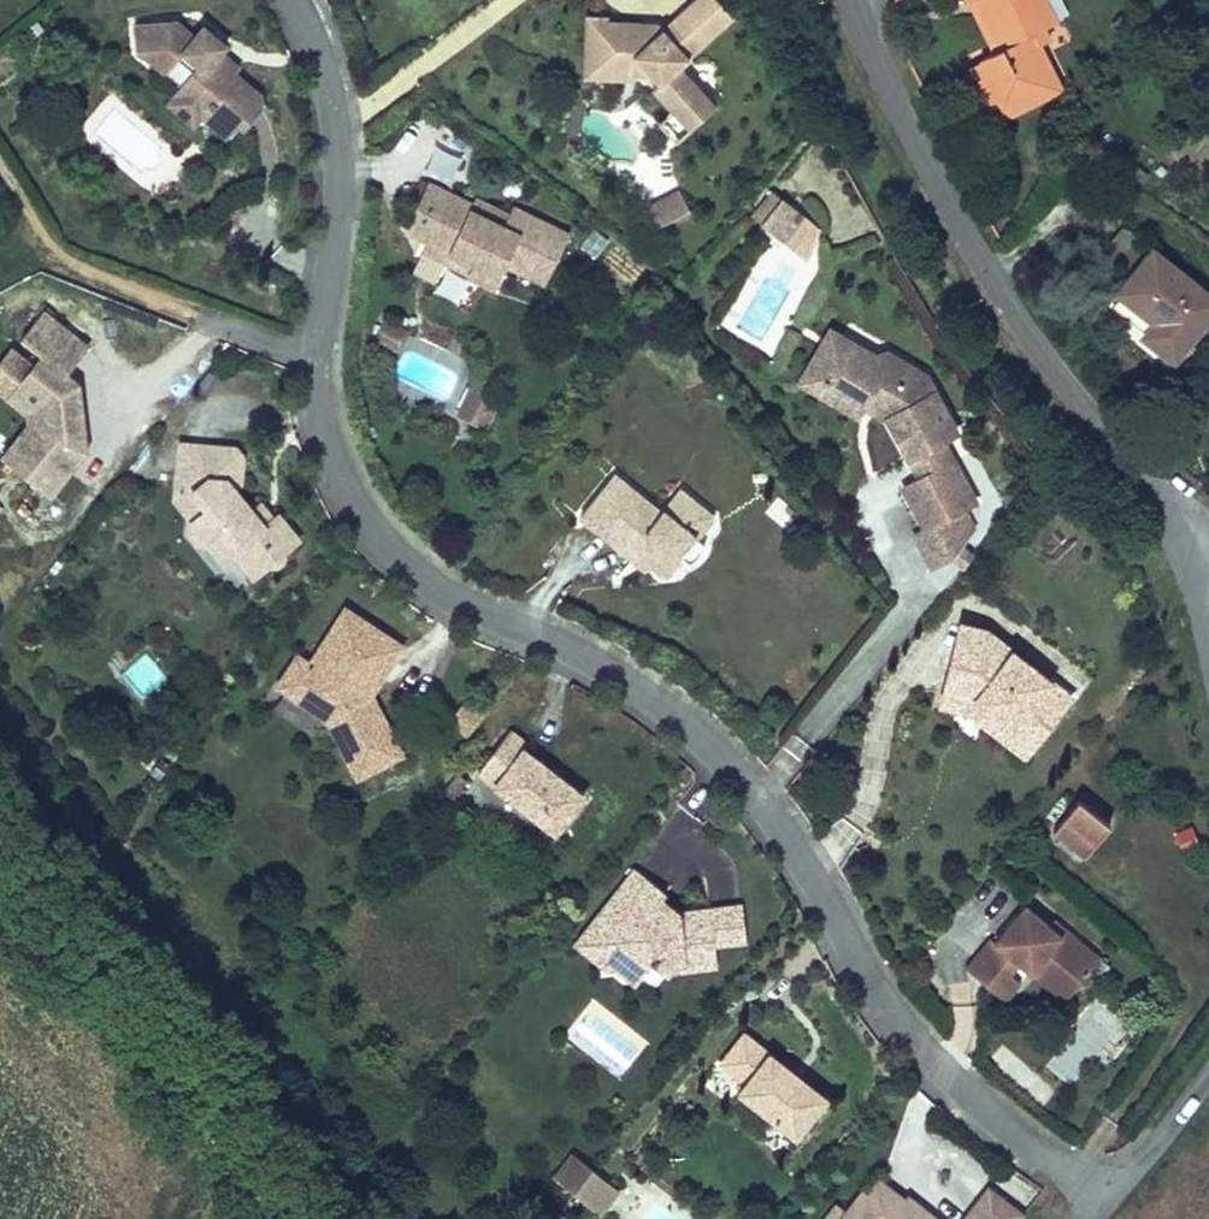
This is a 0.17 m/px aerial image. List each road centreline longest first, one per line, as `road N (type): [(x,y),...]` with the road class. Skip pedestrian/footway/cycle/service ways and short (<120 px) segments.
road 1 (unclassified): [(297,0),(320,47),(348,148),(322,357),(326,418),(347,488),(406,582),(488,641),(602,685),(704,744),(775,821),(869,948),(938,1070),(1110,1200)]
road 2 (unclassified): [(846,0),(896,119),(1002,318),(1185,557),(1208,646)]
road 3 (primary): [(299,1218),(0,850)]
road 4 (unclassified): [(1208,1074),(1110,1200)]

